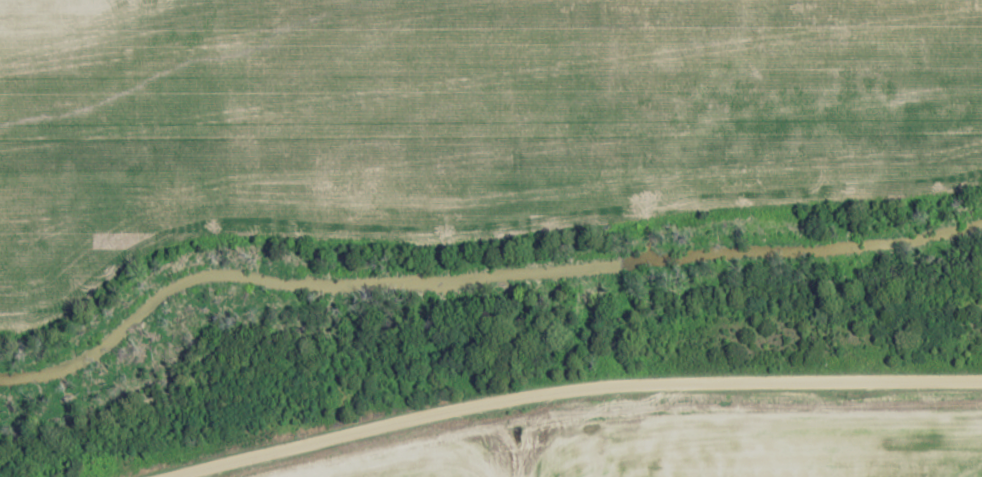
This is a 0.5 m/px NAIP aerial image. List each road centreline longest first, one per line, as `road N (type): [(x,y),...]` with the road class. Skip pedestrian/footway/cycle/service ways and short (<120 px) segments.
road 1 (residential): [(185,476),(455,404),(553,392),(981,381)]

